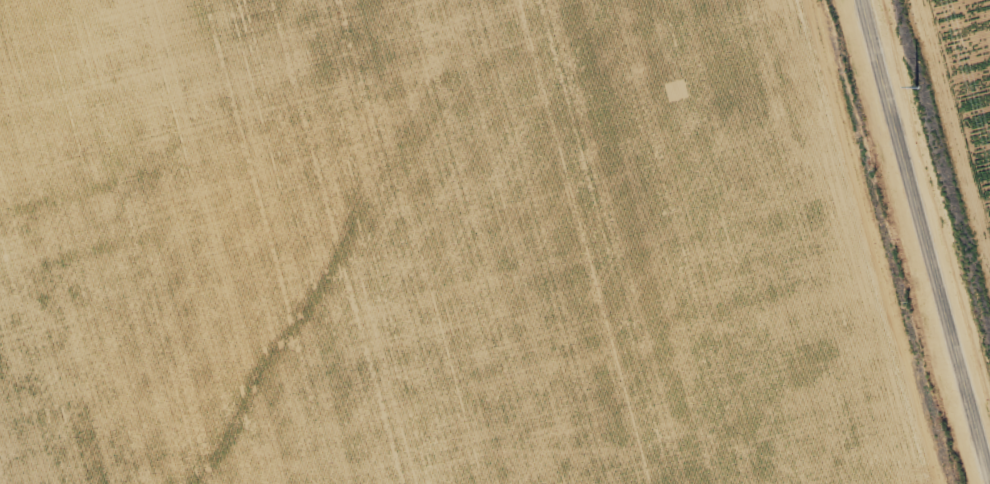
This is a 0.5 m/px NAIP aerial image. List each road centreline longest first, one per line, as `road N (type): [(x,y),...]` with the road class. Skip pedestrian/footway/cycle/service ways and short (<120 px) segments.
road 1 (secondary): [(865,0),(989,467)]

